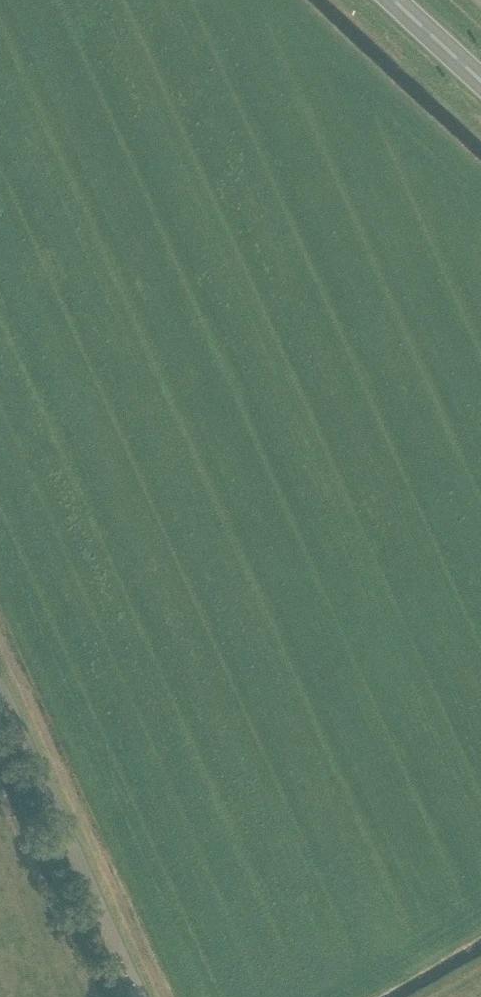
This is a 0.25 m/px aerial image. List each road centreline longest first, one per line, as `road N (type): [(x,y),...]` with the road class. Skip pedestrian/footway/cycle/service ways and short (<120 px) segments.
road 1 (unclassified): [(140,996),(0,687)]

